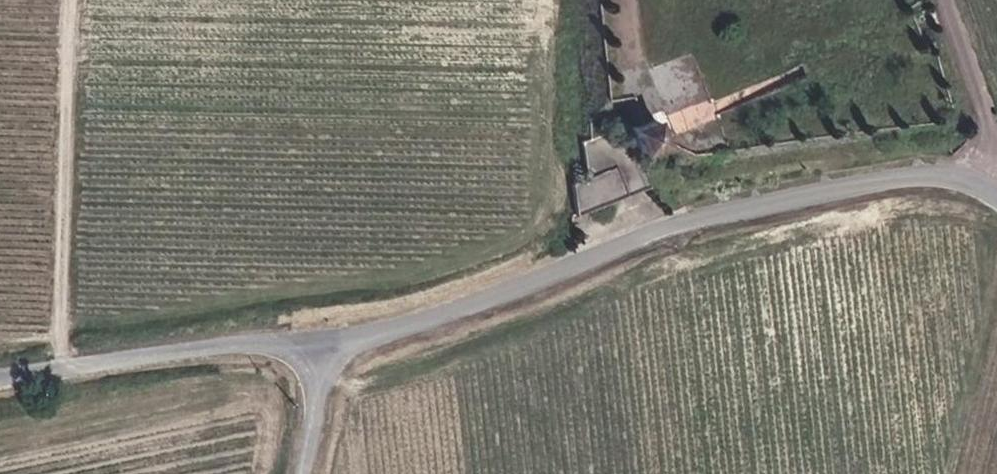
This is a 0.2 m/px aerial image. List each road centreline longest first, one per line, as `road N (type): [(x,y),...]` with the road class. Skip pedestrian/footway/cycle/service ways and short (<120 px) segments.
road 1 (tertiary): [(996,196),(979,181),(913,177),(790,198),(330,343)]
road 2 (tertiary): [(330,343),(248,342),(0,374)]
road 3 (track): [(954,0),(989,124),(979,181)]
road 4 (unclassified): [(305,473),(330,343)]

